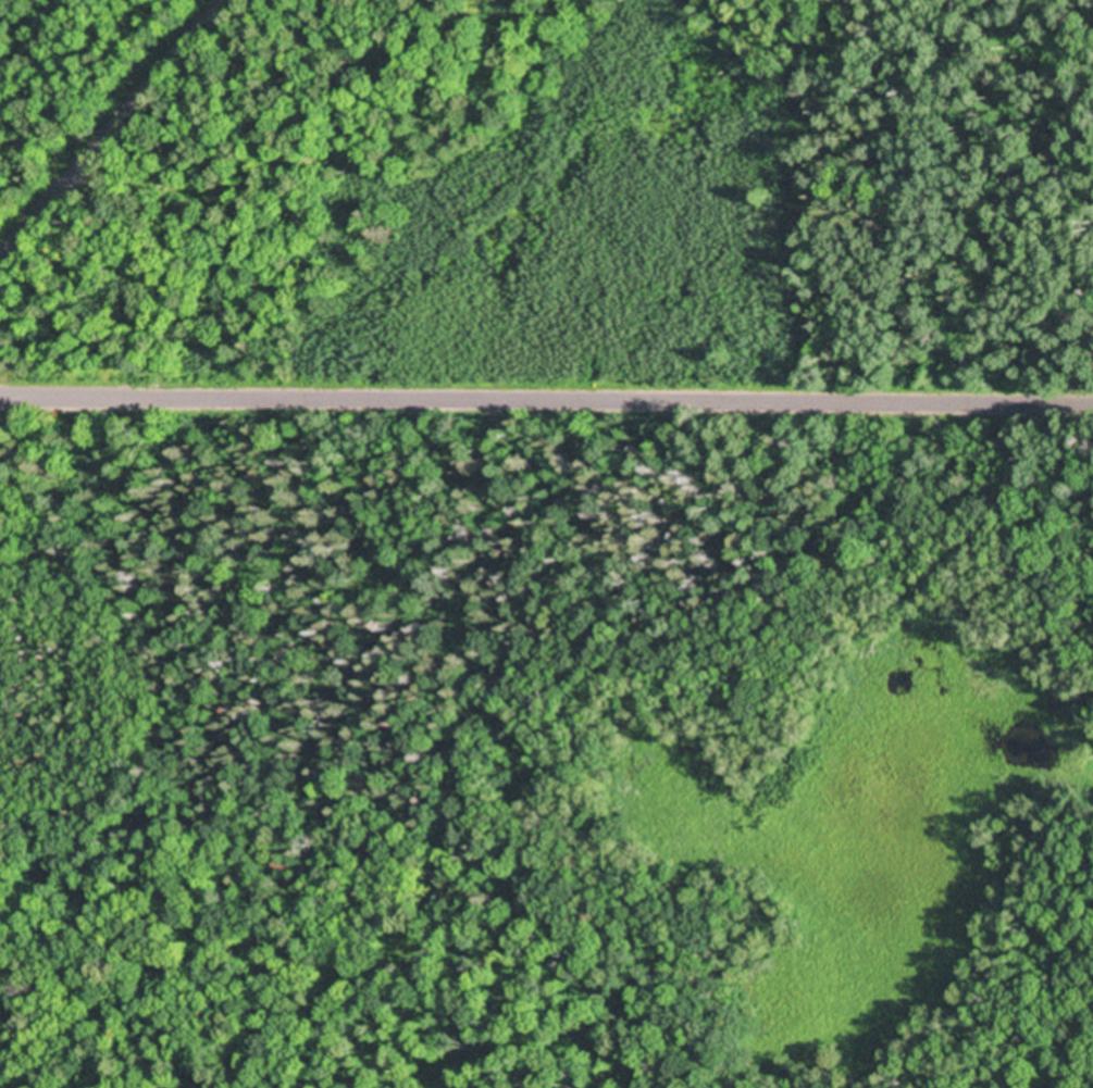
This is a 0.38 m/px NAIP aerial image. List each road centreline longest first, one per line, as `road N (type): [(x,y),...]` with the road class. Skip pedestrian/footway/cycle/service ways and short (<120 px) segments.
road 1 (residential): [(1092,406),(0,398)]
road 2 (residential): [(0,269),(225,0)]

